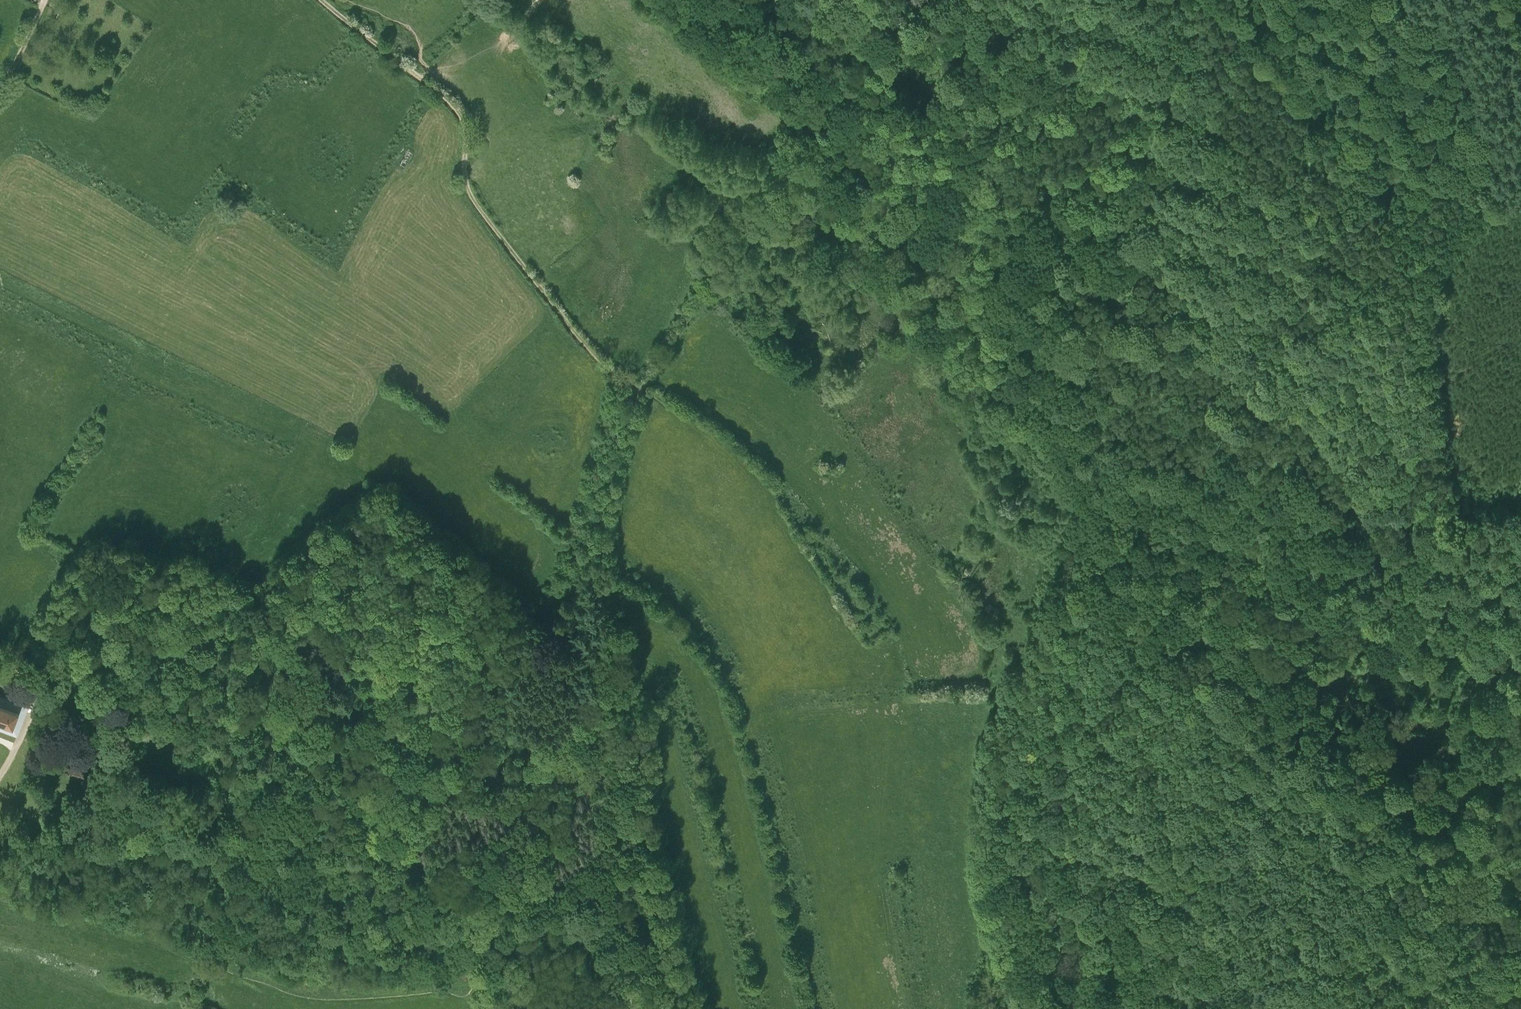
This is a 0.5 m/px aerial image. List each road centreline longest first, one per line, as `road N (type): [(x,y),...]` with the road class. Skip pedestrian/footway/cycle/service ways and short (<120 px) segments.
road 1 (track): [(639,390),(582,341),(484,214),(466,180),(458,110),(322,0)]
road 2 (track): [(1357,1008),(1376,959),(1419,929),(1446,925),(1520,954)]
road 3 (track): [(639,390),(744,470)]

